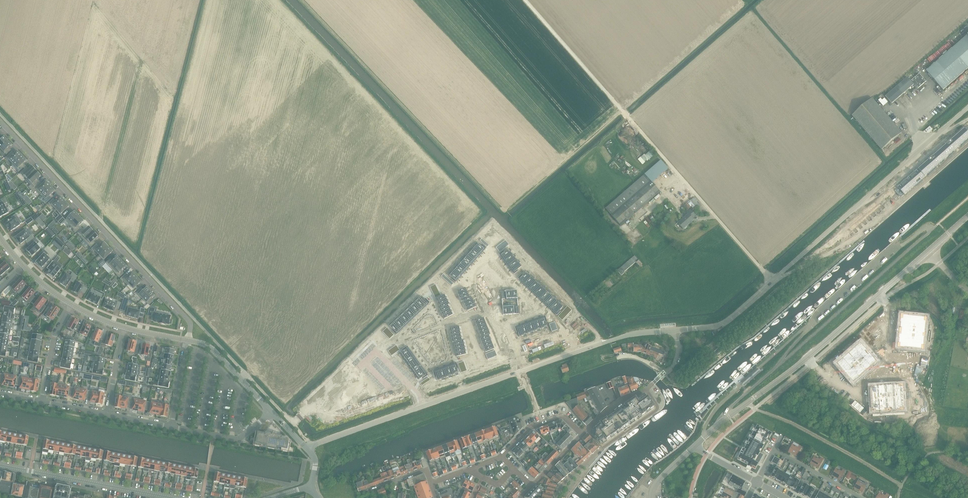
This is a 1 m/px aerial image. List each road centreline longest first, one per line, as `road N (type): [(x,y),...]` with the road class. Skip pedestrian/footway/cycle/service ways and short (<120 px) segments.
road 1 (unclassified): [(675,330),(726,322),(967,108)]
road 2 (residential): [(0,121),(189,320),(187,341)]
road 3 (unclassified): [(675,330),(610,341),(423,405)]
road 4 (tertiary): [(748,402),(929,251)]
road 5 (residential): [(174,497),(0,465)]
road 6 (unclassified): [(423,405),(308,449)]

